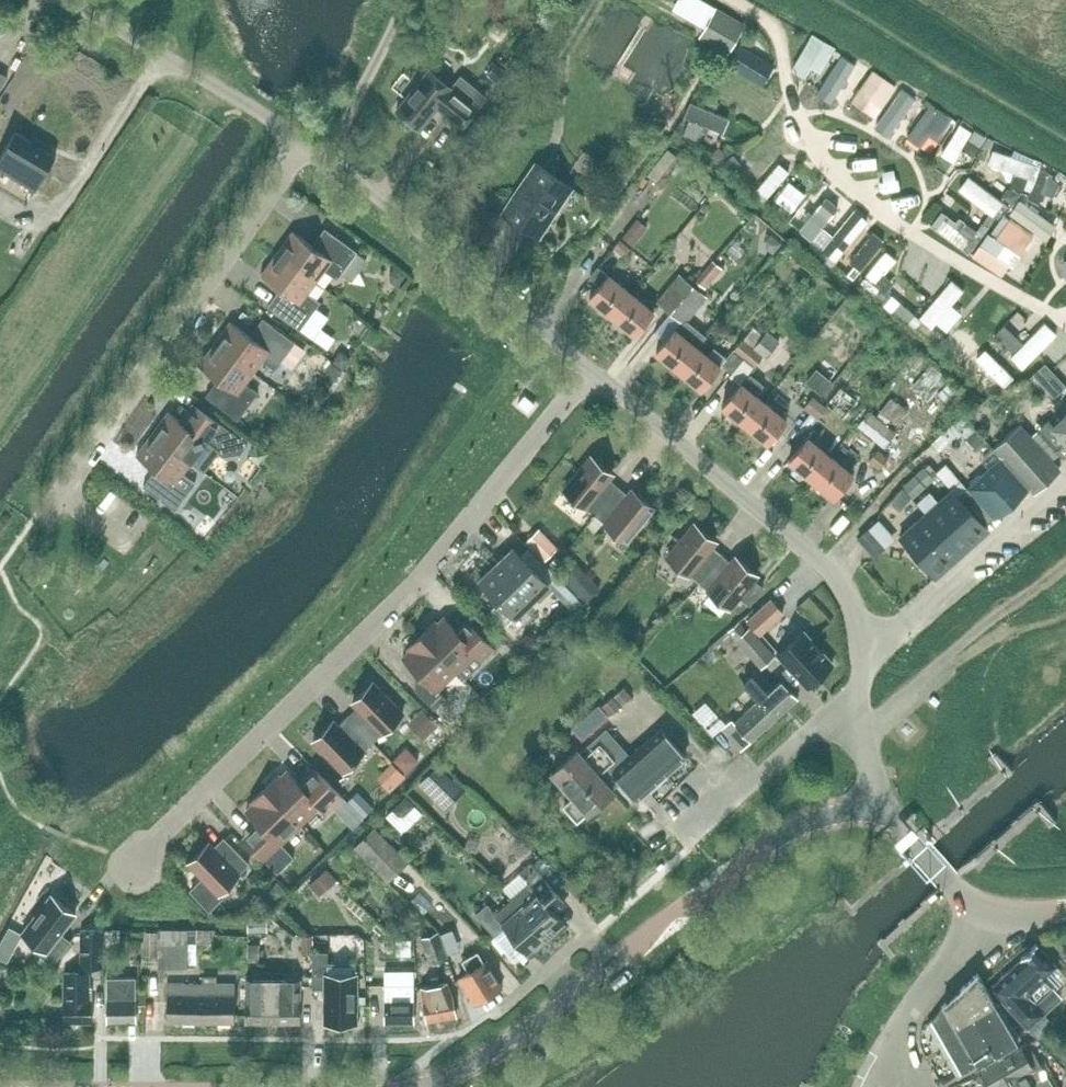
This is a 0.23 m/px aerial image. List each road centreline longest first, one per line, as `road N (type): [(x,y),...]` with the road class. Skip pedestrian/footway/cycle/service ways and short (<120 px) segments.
road 1 (residential): [(134,862),(419,581),(593,372)]
road 2 (tertiary): [(409,1086),(474,1062),(528,1028),(784,835),(836,813),(882,816)]
road 3 (residential): [(43,517),(305,142)]
road 4 (residential): [(861,661),(856,610),(829,572),(593,372)]
road 5 (residential): [(593,372),(305,142)]
road 6 (residential): [(305,142),(68,0)]
road 7 (residential): [(861,661),(1065,485)]
road 8 (residential): [(689,836),(800,738),(834,723),(858,726)]
road 9 (unclassified): [(991,912),(897,1037)]

